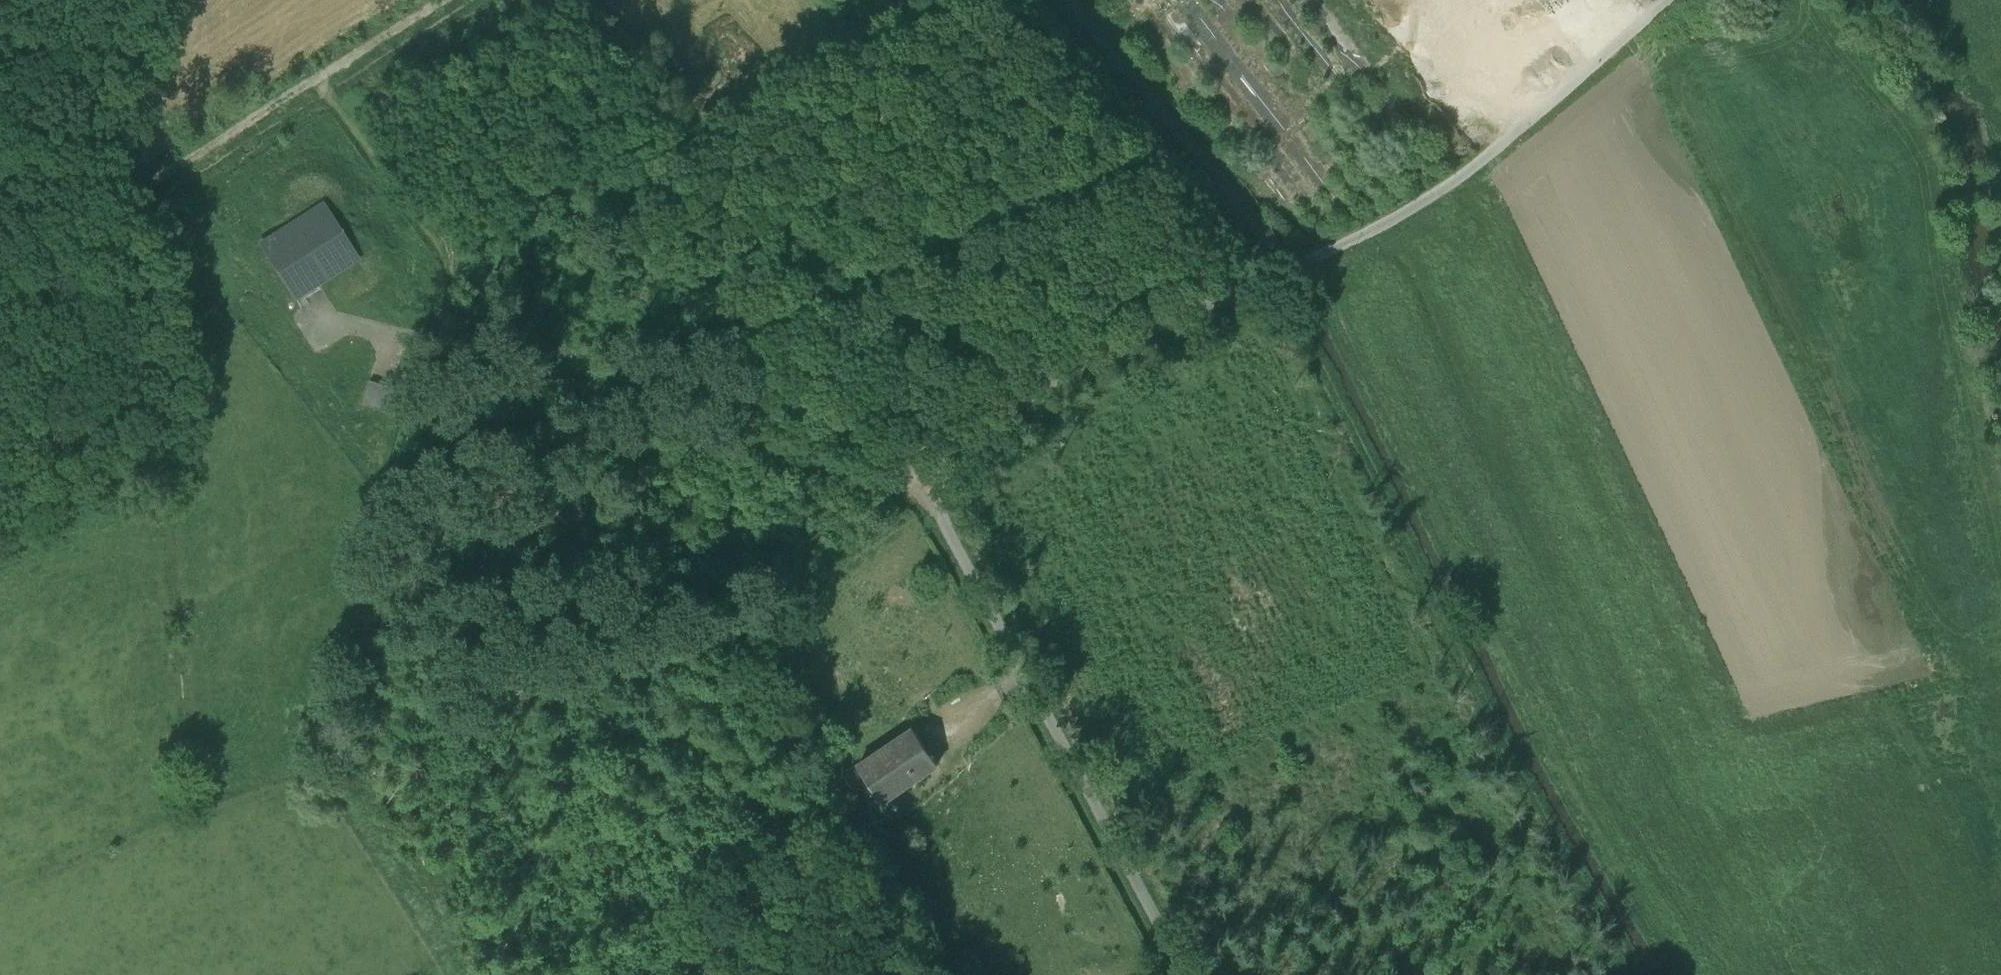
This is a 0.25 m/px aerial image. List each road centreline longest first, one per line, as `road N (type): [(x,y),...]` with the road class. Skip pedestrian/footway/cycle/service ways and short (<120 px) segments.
road 1 (unclassified): [(1665,0),(1477,164),(1390,222),(1041,389),(967,446),(933,489),(949,541),(1184,974)]
road 2 (track): [(429,350),(933,489)]
road 3 (track): [(182,161),(440,0)]
road 4 (track): [(316,762),(453,974)]

